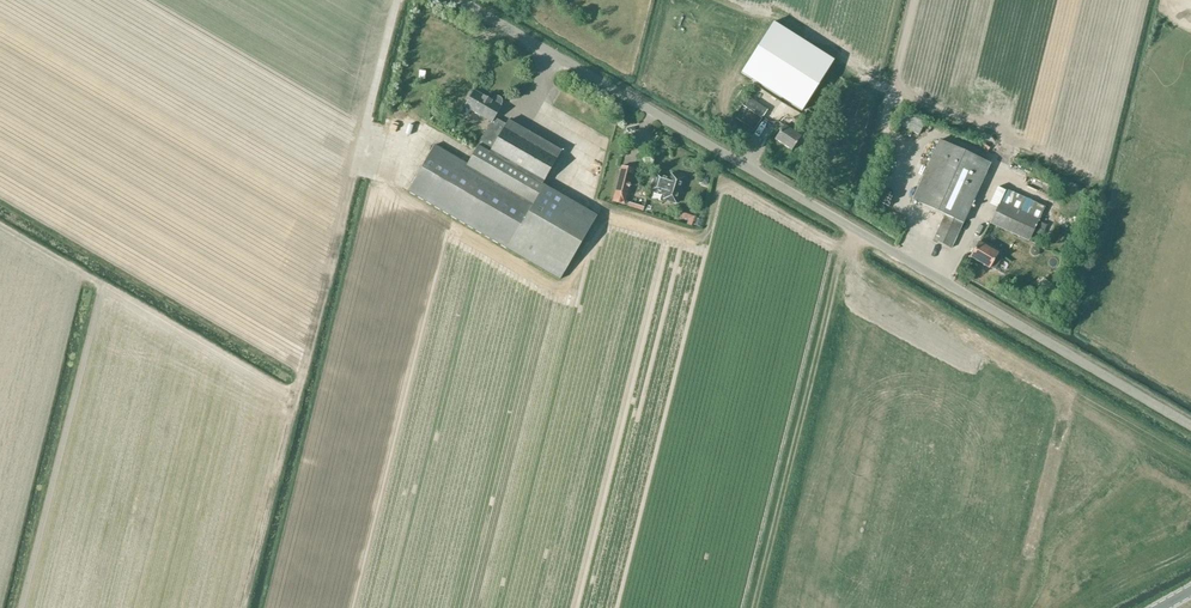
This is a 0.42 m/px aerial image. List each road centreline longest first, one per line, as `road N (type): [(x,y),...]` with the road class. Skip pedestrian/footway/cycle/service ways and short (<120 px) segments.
road 1 (unclassified): [(452,0),(1190,425)]

